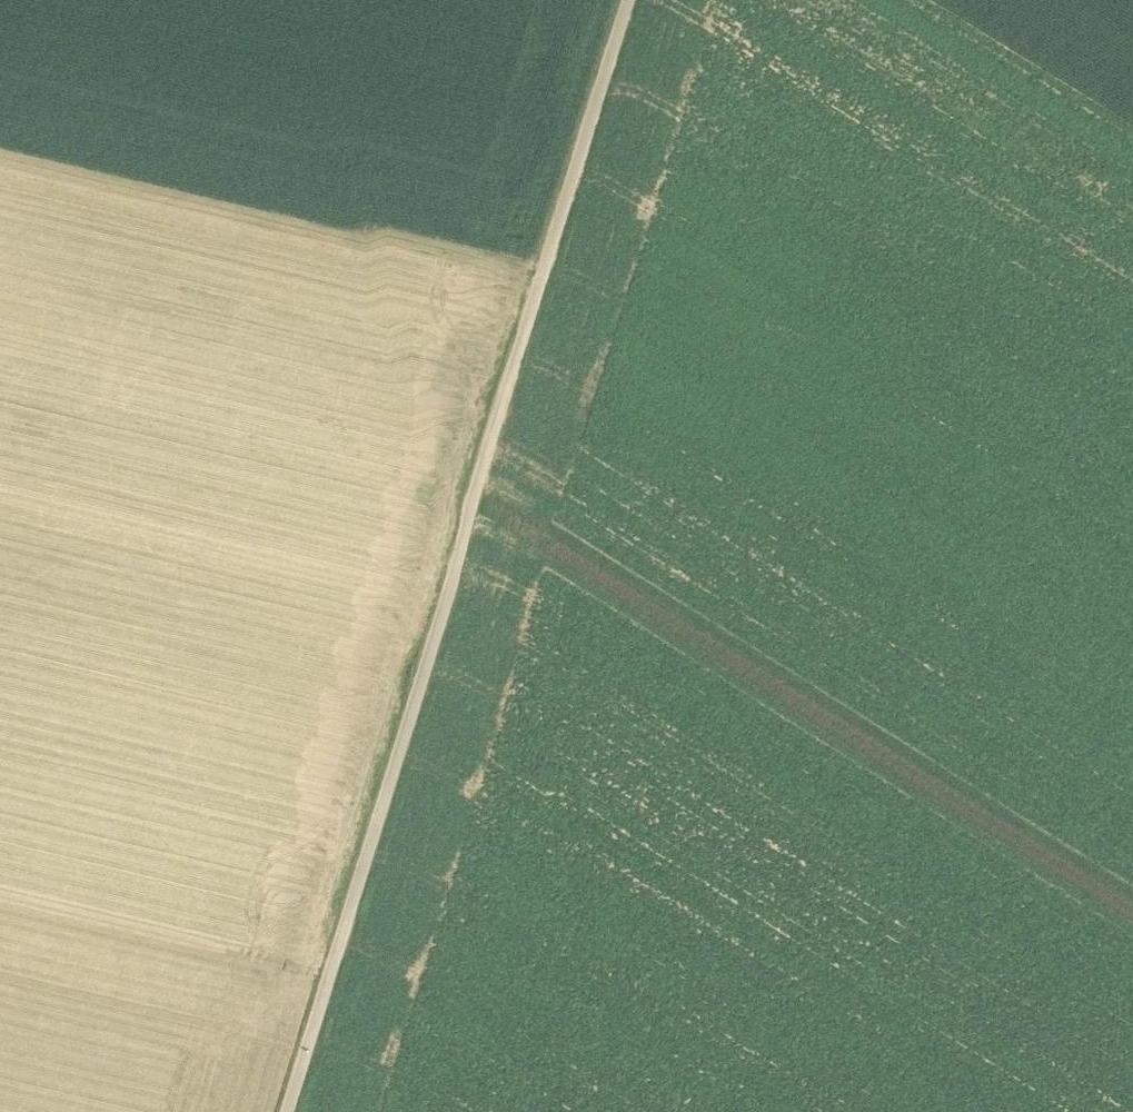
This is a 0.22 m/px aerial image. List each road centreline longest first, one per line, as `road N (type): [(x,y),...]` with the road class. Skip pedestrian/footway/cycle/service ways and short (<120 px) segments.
road 1 (track): [(289,1111),(637,0)]

